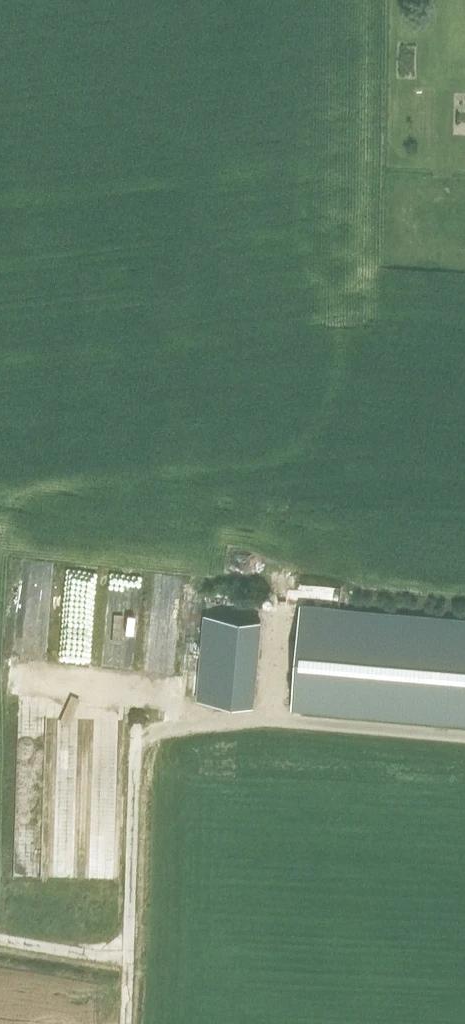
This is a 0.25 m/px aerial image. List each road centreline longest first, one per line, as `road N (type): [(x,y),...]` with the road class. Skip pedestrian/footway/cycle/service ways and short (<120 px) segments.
road 1 (track): [(124,955),(134,734),(268,712),(278,601)]
road 2 (track): [(0,934),(124,955),(122,1023)]

